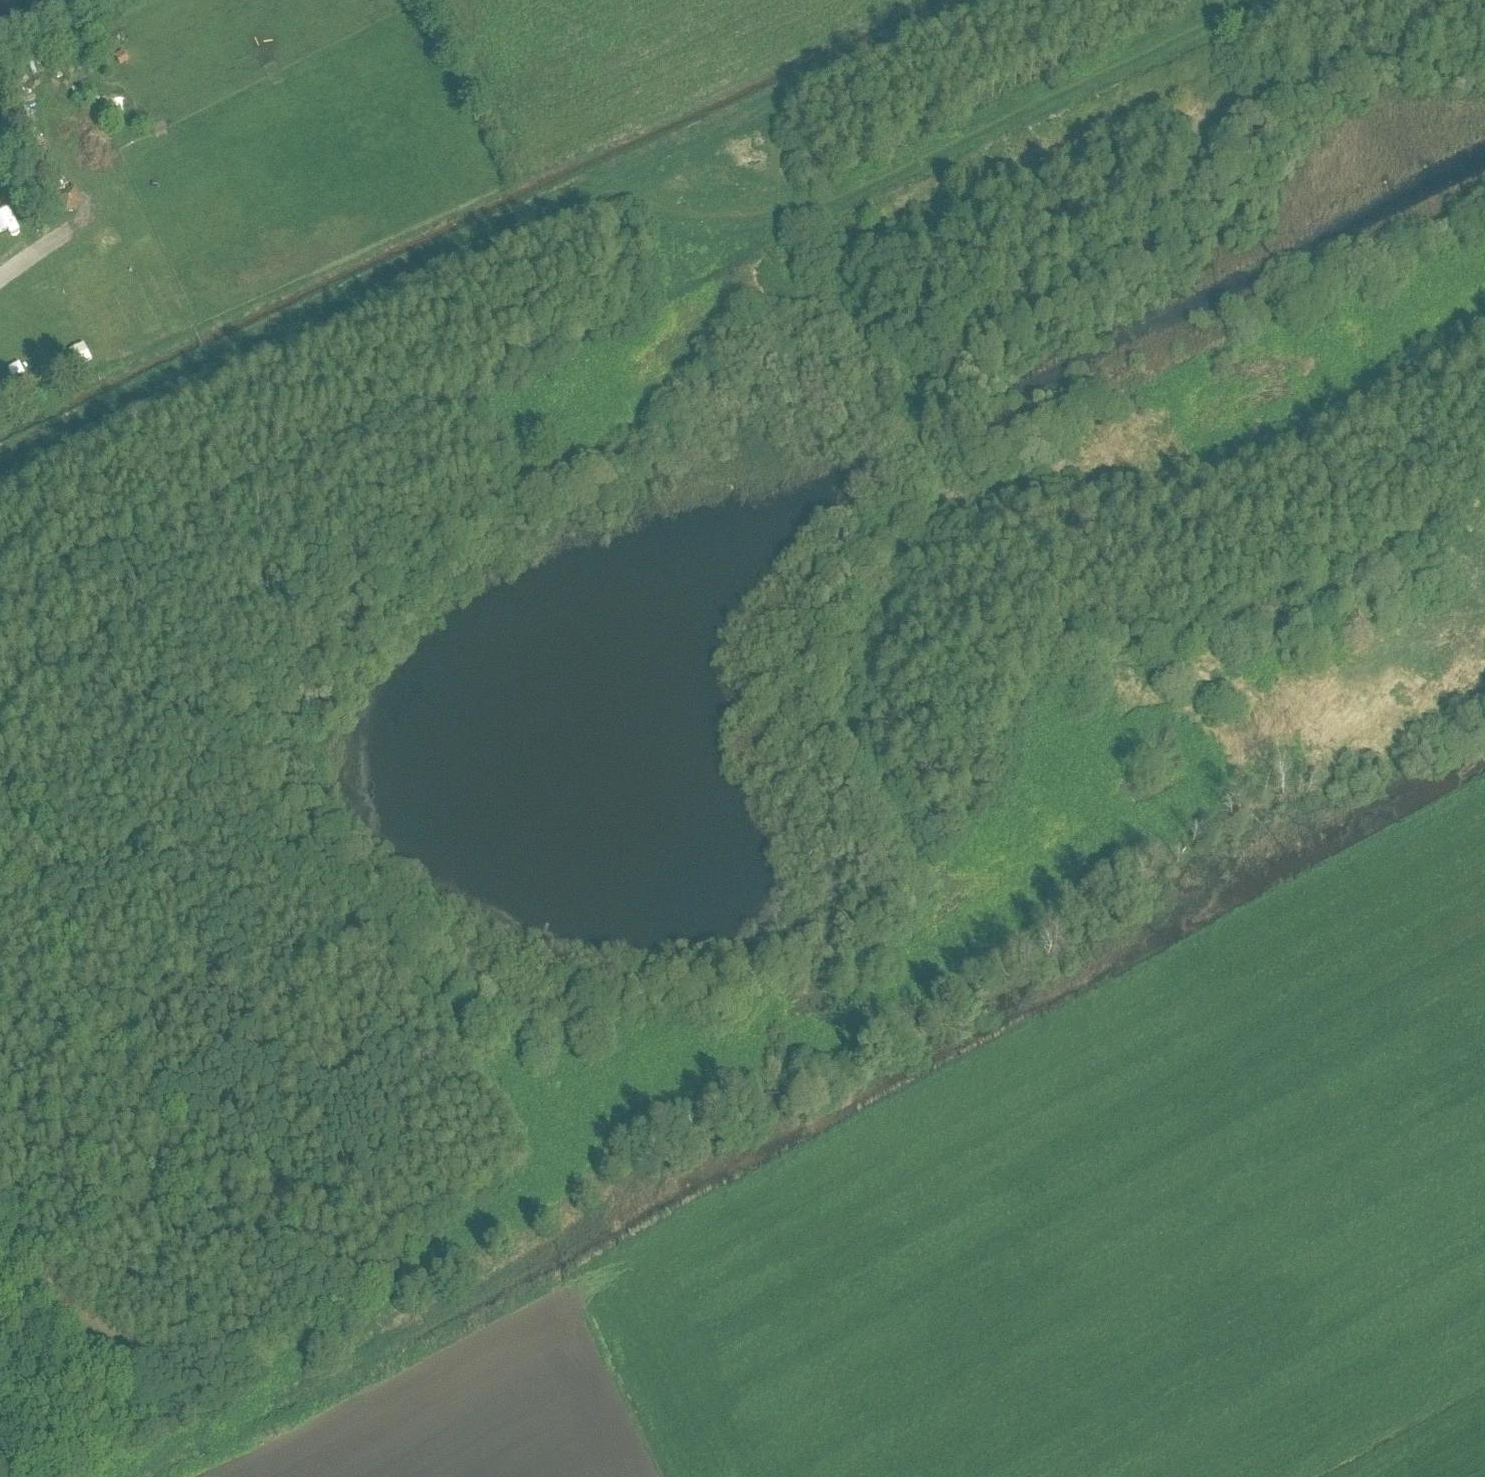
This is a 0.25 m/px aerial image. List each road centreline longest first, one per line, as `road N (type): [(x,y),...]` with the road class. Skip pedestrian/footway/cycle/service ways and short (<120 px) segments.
road 1 (track): [(0,494),(21,454),(610,184),(686,210),(826,207),(1264,0)]

